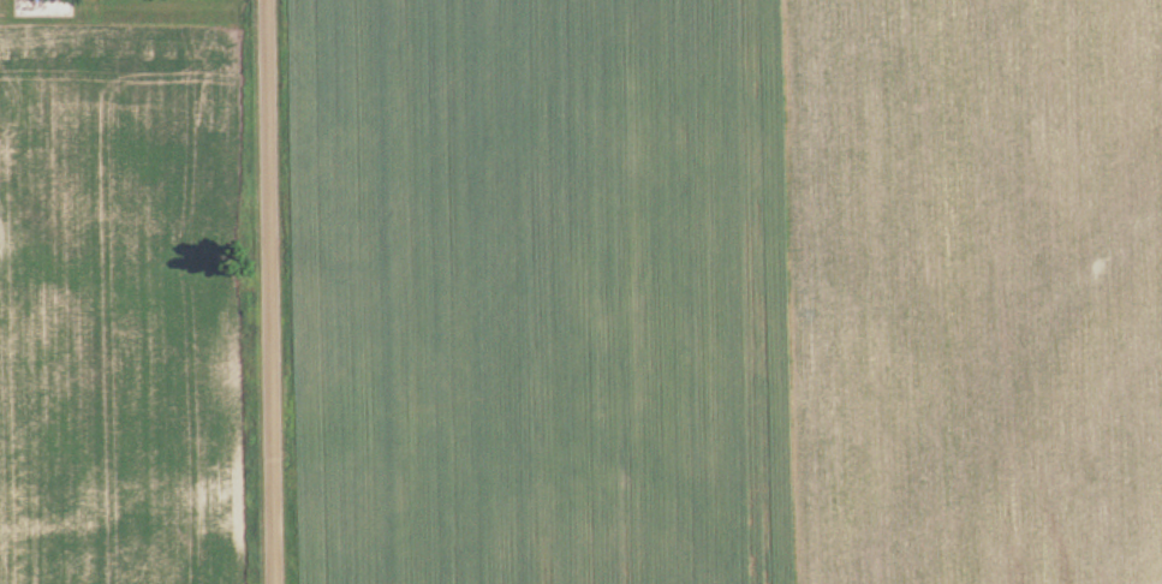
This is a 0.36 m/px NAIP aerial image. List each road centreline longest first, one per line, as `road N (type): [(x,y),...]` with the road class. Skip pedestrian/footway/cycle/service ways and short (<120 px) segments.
road 1 (residential): [(273,583),(266,0)]

